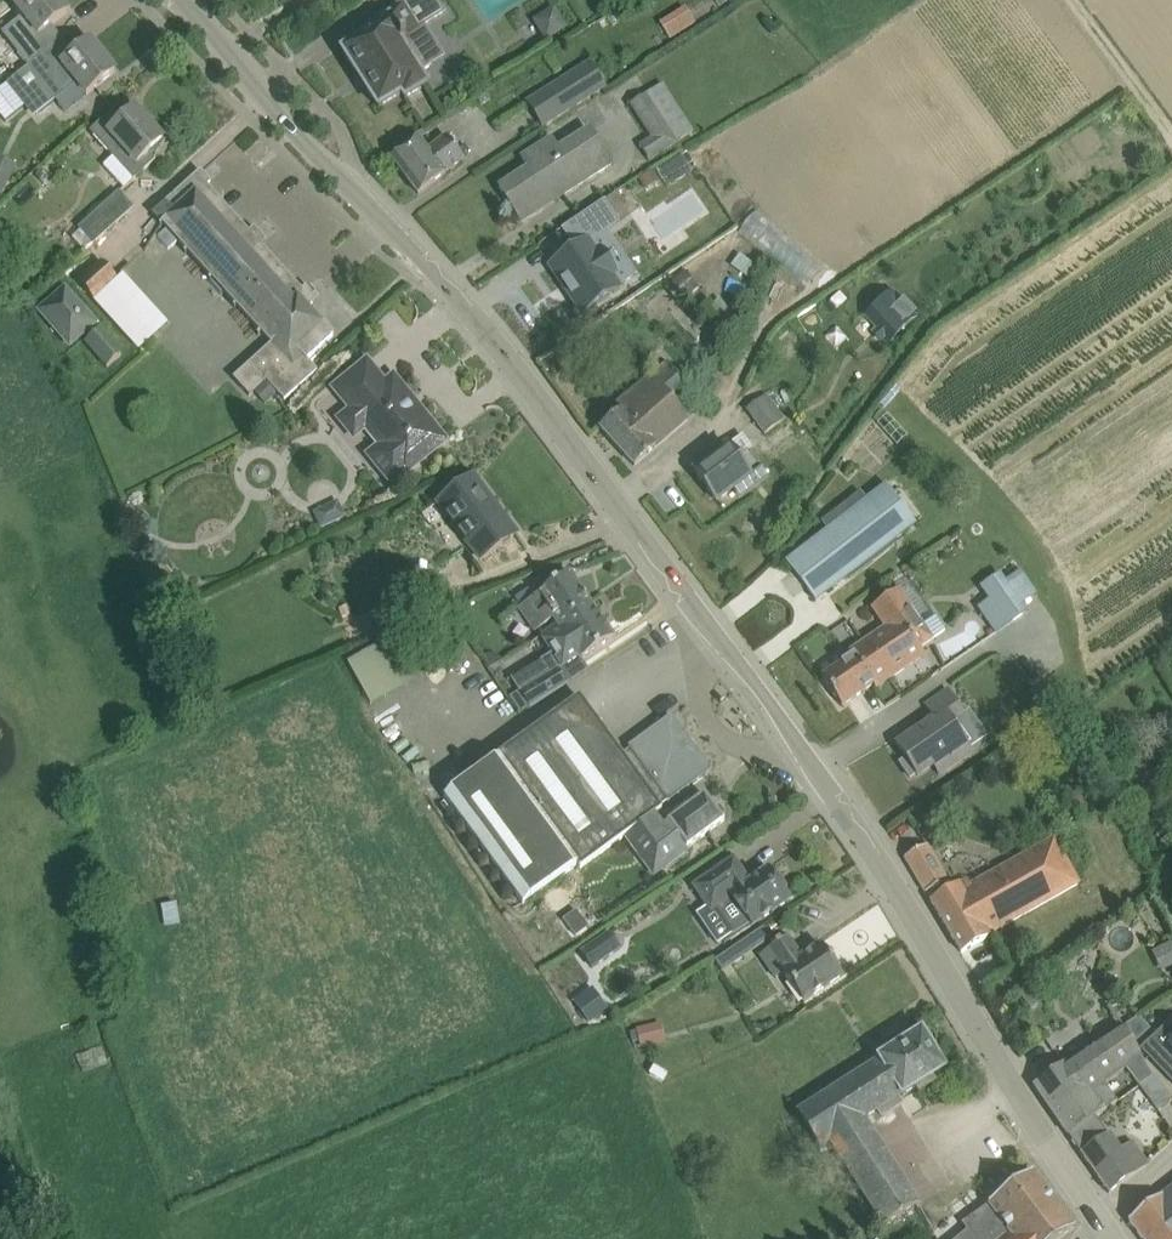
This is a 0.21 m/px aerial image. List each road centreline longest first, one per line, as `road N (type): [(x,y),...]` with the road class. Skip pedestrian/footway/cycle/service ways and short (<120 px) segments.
road 1 (secondary): [(1103,1221),(850,818),(626,520),(447,285),(175,0)]
road 2 (track): [(1171,131),(1078,0)]

